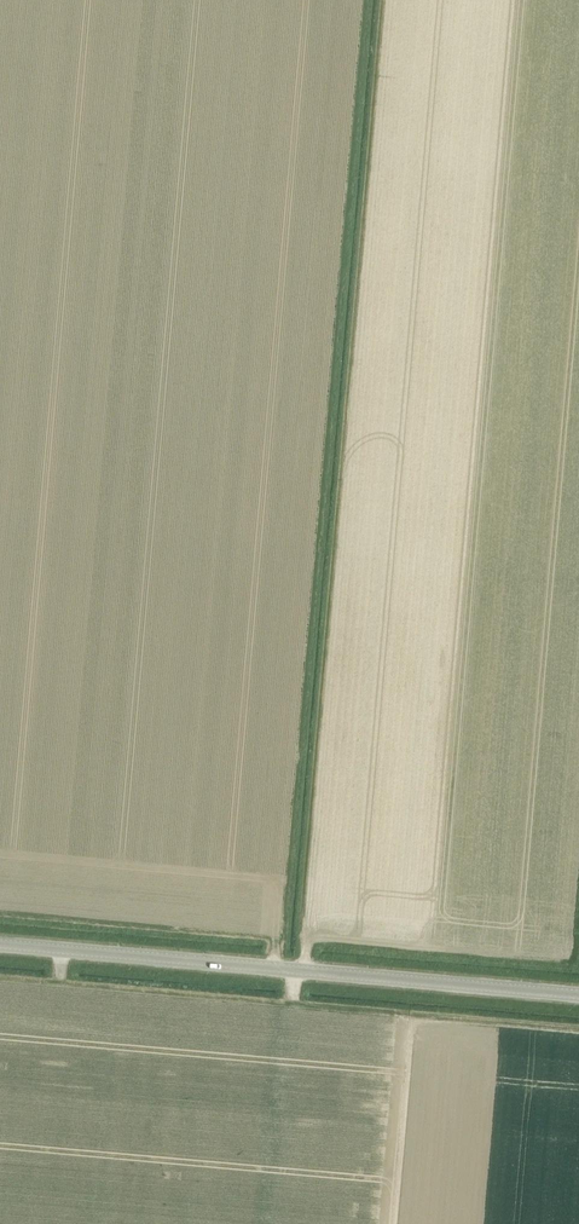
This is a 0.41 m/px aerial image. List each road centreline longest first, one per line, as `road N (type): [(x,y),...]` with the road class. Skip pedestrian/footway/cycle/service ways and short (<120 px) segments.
road 1 (secondary): [(578,995),(0,944)]

